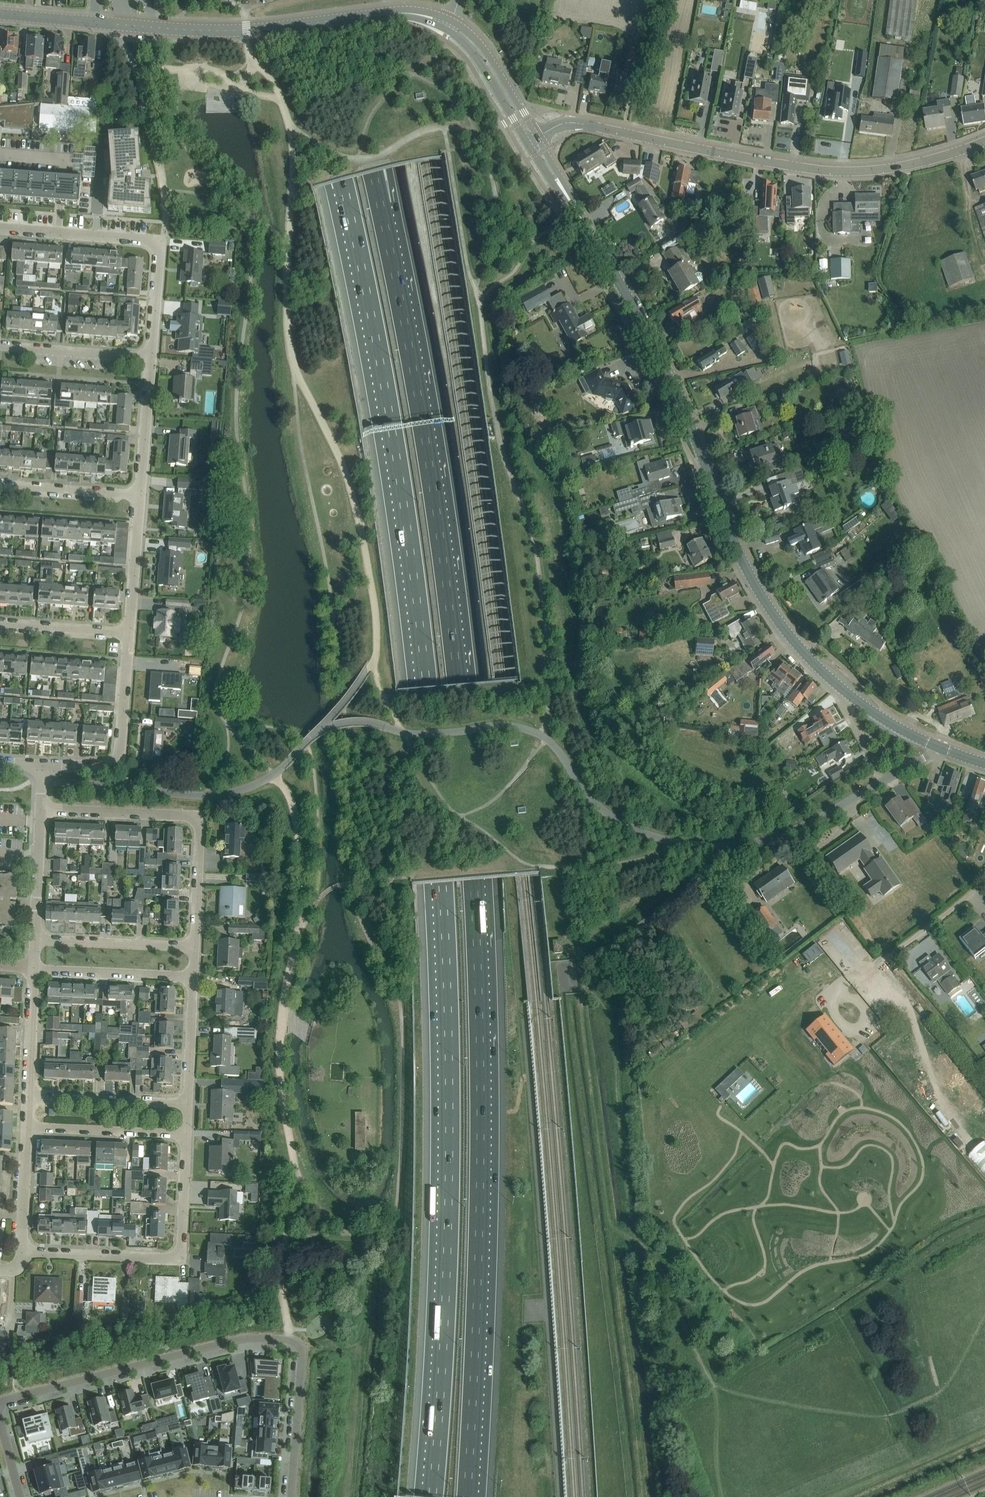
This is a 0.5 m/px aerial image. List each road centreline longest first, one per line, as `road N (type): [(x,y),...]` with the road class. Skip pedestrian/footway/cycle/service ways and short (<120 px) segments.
road 1 (motorway): [(341,188),(411,555),(435,786),(446,1187),(428,1496)]
road 2 (motorway): [(470,1496),(484,1118),(472,783),(435,462),(386,198)]
road 3 (unclassified): [(939,748),(841,689),(760,600),(660,344),(591,236)]
road 4 (track): [(623,1496),(563,992)]
road 5 (residential): [(288,1496),(299,1345),(250,1339),(0,1401)]
road 6 (unclassified): [(592,126),(823,170),(895,171),(984,145)]
road 7 (residential): [(197,943),(201,817),(41,811)]
road 8 (residential): [(22,1253),(175,1261),(186,1134)]
road 9 (track): [(609,1219),(643,1496)]
road 10 (unclassified): [(698,846),(787,834),(939,748)]
road 11 (track): [(609,1219),(581,1011),(582,964)]
road 12 (residential): [(129,634),(118,767),(45,762)]
road 13 (unclassified): [(382,15),(176,30)]
road 14 (motorway): [(386,198),(335,0)]
road 15 (motorway): [(386,198),(393,171),(361,0)]
road 16 (motorway): [(277,0),(341,188)]
road 17 (motorway): [(296,0),(341,188)]
road 18 (residential): [(195,978),(35,970)]
road 19 (residential): [(197,943),(38,936)]
road 20 (residential): [(186,1134),(28,1127)]
road 21 (residential): [(187,1103),(30,1097)]
road 22 (track): [(475,287),(497,212),(479,139)]
road 23 (residential): [(150,357),(0,349)]
road 24 (unclassified): [(537,137),(487,52),(451,22)]
road 25 (residential): [(141,497),(0,488)]
road 26 (residential): [(150,357),(141,497)]
road 27 (unclassified): [(447,30),(478,61),(527,142)]
road 28 (residential): [(141,497),(129,634)]
road 29 (residential): [(129,634),(0,625)]
road 30 (residential): [(30,1097),(35,970)]
road 31 (residential): [(187,1103),(195,978)]

